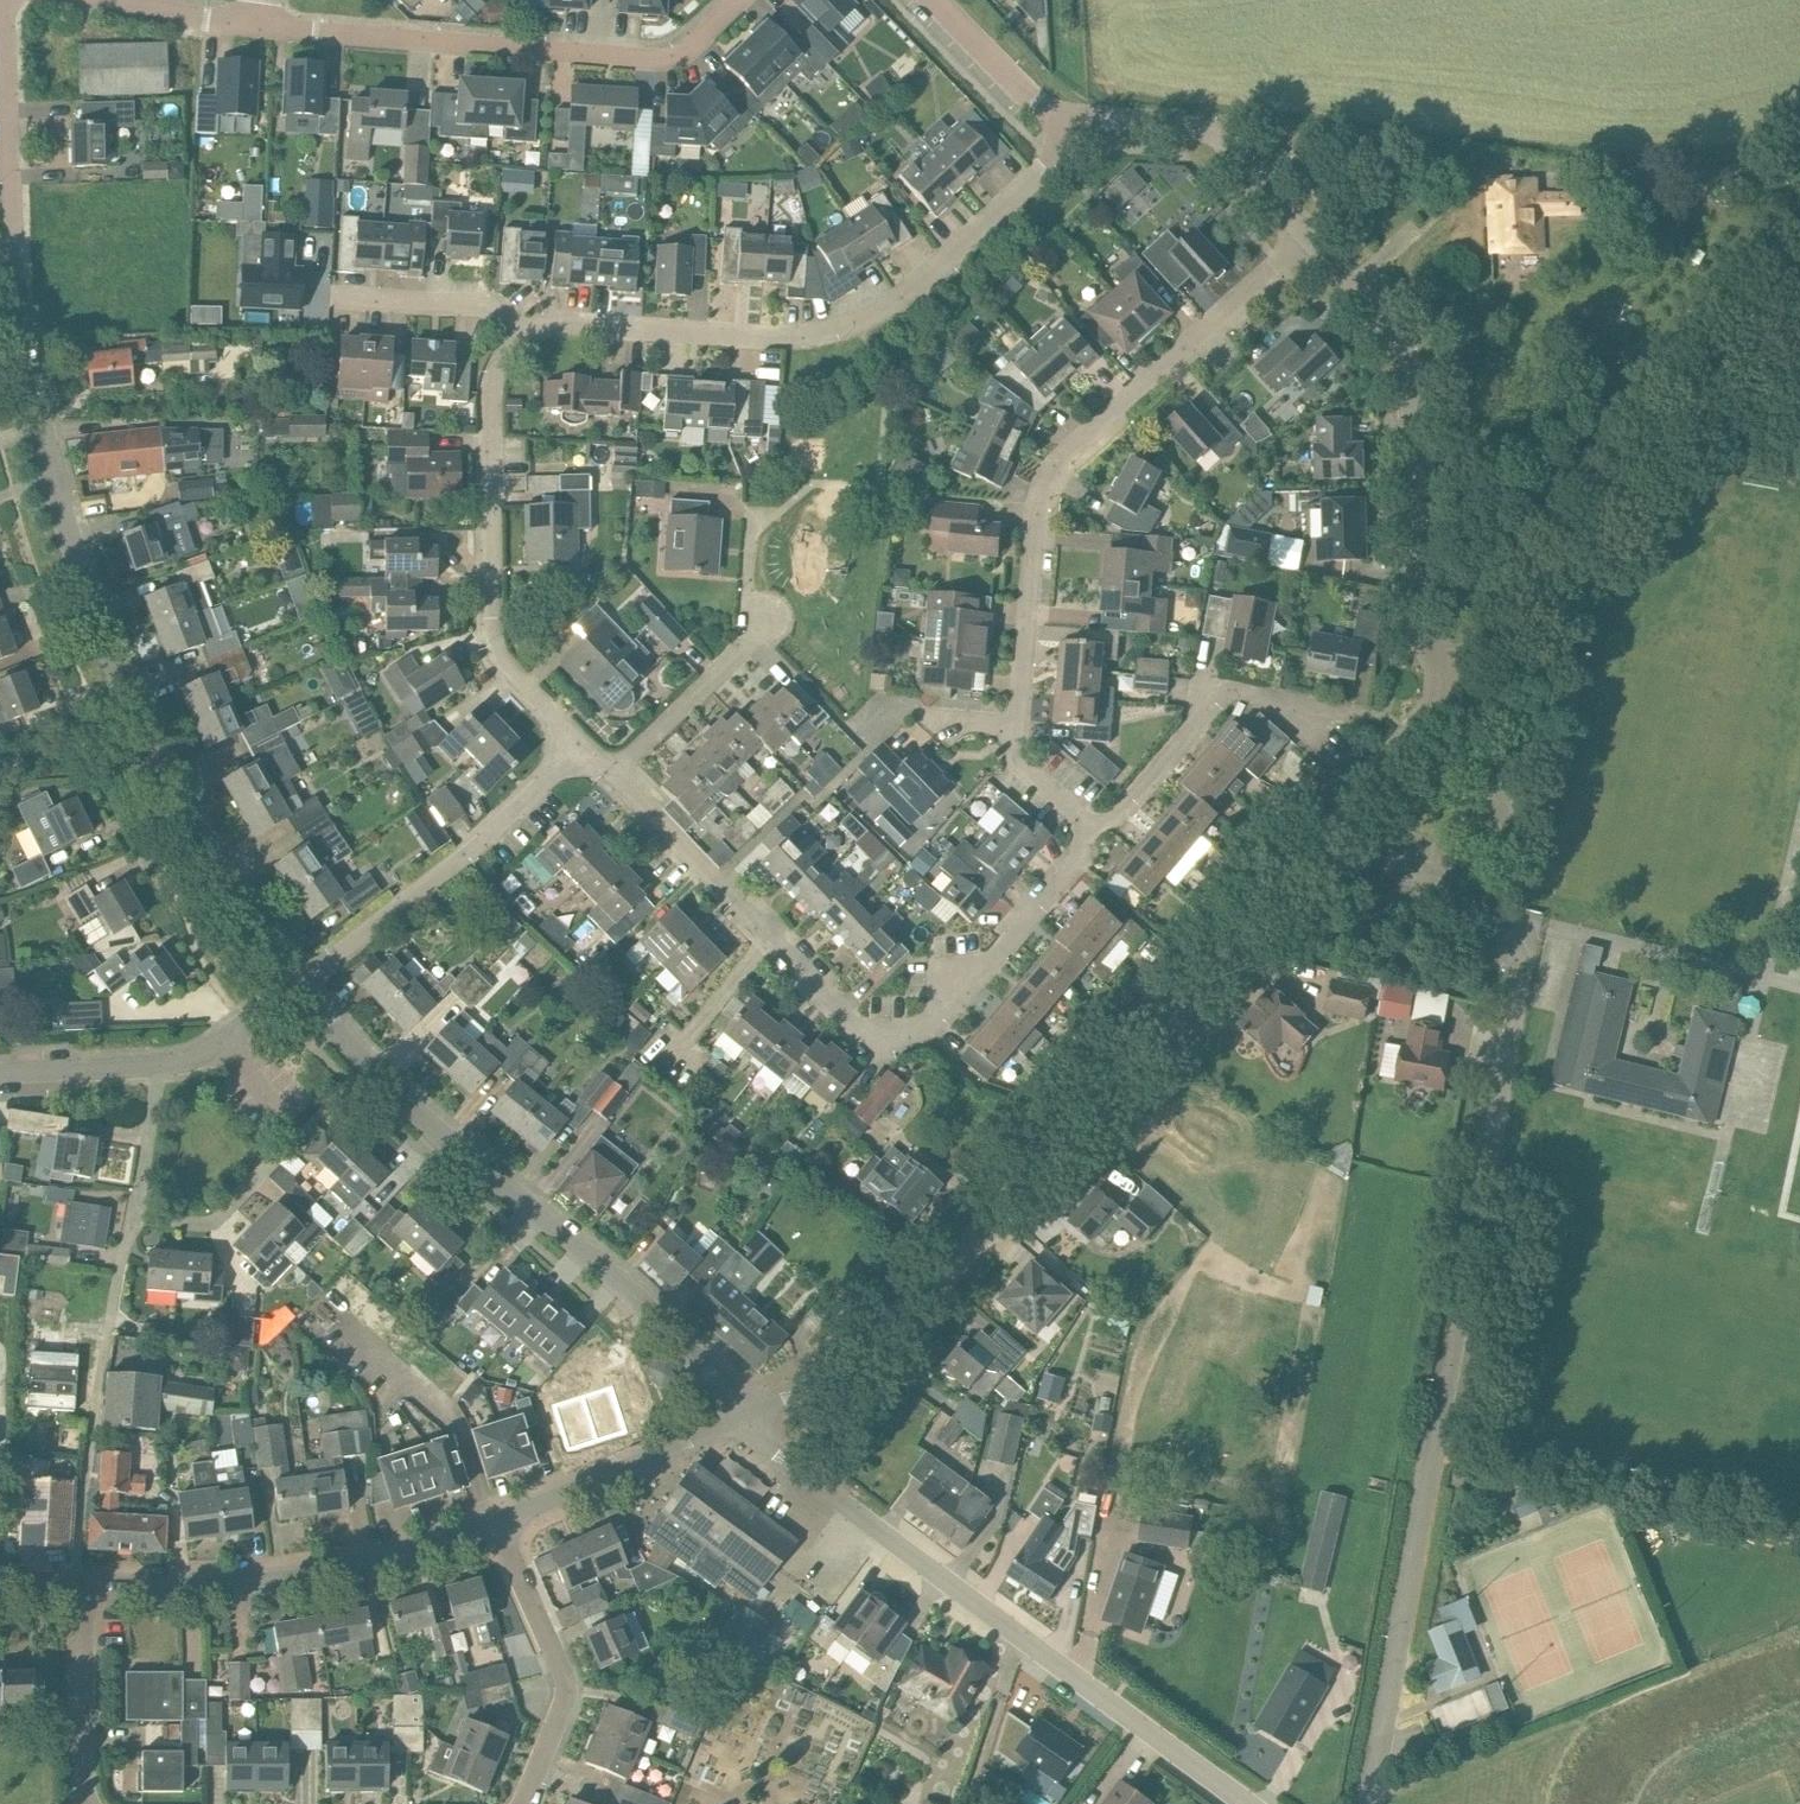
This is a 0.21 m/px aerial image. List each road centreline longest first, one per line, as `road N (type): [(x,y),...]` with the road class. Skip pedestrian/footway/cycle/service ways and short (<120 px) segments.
road 1 (unclassified): [(742,1416),(858,1361),(1013,1205),(1454,679)]
road 2 (residential): [(1366,1803),(1523,964)]
road 3 (residential): [(300,987),(211,857),(163,765),(78,561),(30,379),(12,266)]
road 4 (residential): [(1098,834),(1021,765),(1017,714),(1039,498),(1063,462),(1307,241)]
road 5 (residential): [(1098,834),(939,1020),(883,1035),(845,1013),(609,777)]
road 6 (unclassified): [(1252,1803),(742,1416)]
road 7 (residential): [(1066,126),(1041,171),(904,297),(869,320),(788,338),(536,327),(519,335)]
road 8 (residential): [(742,1416),(719,1381),(558,1228),(343,1042),(300,987)]
road 9 (unclassified): [(1454,679),(1799,280)]
road 10 (residential): [(160,1066),(90,1444),(79,1549),(84,1583)]
road 11 (residential): [(739,0),(676,61),(256,27)]
road 12 (residential): [(1454,679),(1420,649),(1410,360),(1307,241)]
road 13 (residential): [(579,748),(495,662),(484,618),(492,372),(504,345),(519,335)]
road 14 (unclassified): [(84,1583),(311,1574),(499,1522)]
road 15 (residential): [(300,987),(468,855),(579,748)]
road 16 (residential): [(1098,834),(1224,692),(1372,714)]
road 17 (residential): [(523,1803),(566,1685),(499,1522)]
road 18 (residential): [(1307,241),(1219,144),(1195,131),(1066,126)]
road 19 (residential): [(12,266),(2,0)]
road 20 (unclassified): [(499,1522),(742,1416)]
road 21 (residential): [(609,777),(770,623)]
road 22 (residential): [(84,1583),(87,1803)]
road 23 (residential): [(519,335),(499,307),(323,300)]
road 24 (residential): [(940,0),(1066,126)]
road 25 (residential): [(256,27),(95,0)]
road 26 (residential): [(160,1066),(206,1053),(300,987)]
road 27 (residential): [(0,1074),(160,1066)]

